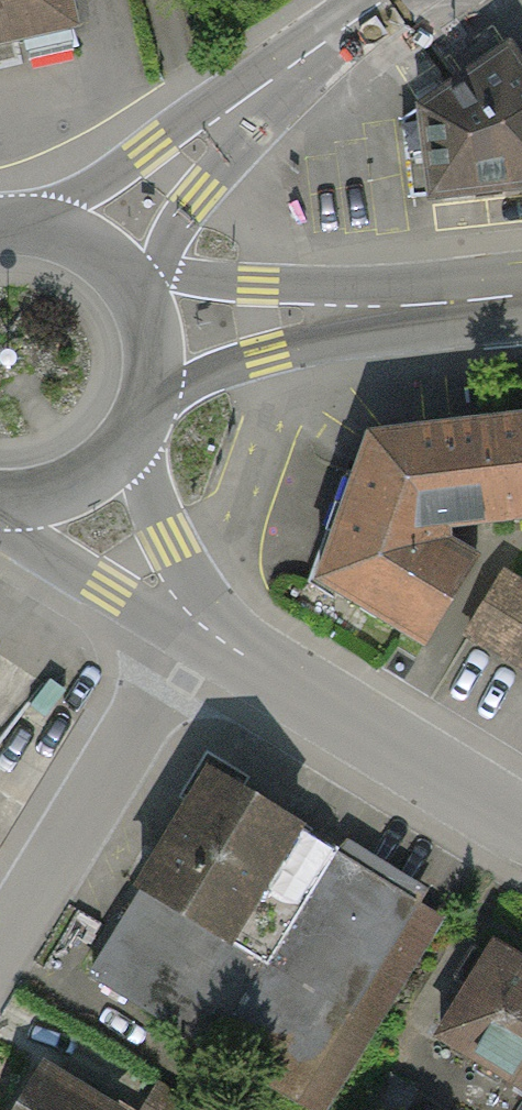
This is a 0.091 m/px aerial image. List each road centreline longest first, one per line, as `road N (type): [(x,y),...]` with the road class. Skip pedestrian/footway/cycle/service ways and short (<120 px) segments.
road 1 (primary): [(75,242),(395,0)]
road 2 (residential): [(183,614),(521,829)]
road 3 (secondary): [(148,337),(521,293)]
road 4 (residential): [(183,614),(0,932)]
road 5 (primary): [(74,488),(110,462),(136,425),(149,382),(148,337)]
road 6 (residential): [(74,488),(183,614)]
road 7 (primary): [(148,337),(134,299),(109,266),(75,242)]

